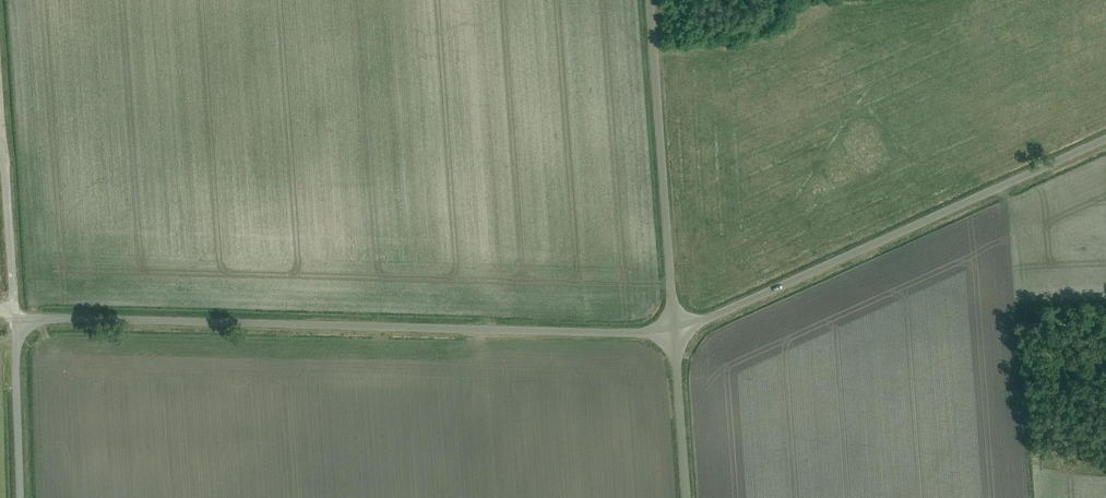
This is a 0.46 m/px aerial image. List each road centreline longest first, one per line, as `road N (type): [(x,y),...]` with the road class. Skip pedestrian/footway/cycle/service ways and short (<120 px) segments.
road 1 (unclassified): [(20,497),(15,317),(674,328)]
road 2 (unclassified): [(674,328),(1105,137)]
road 3 (unclassified): [(674,328),(649,0)]
road 4 (track): [(15,317),(0,99)]
road 5 (unclassified): [(686,497),(674,328)]

